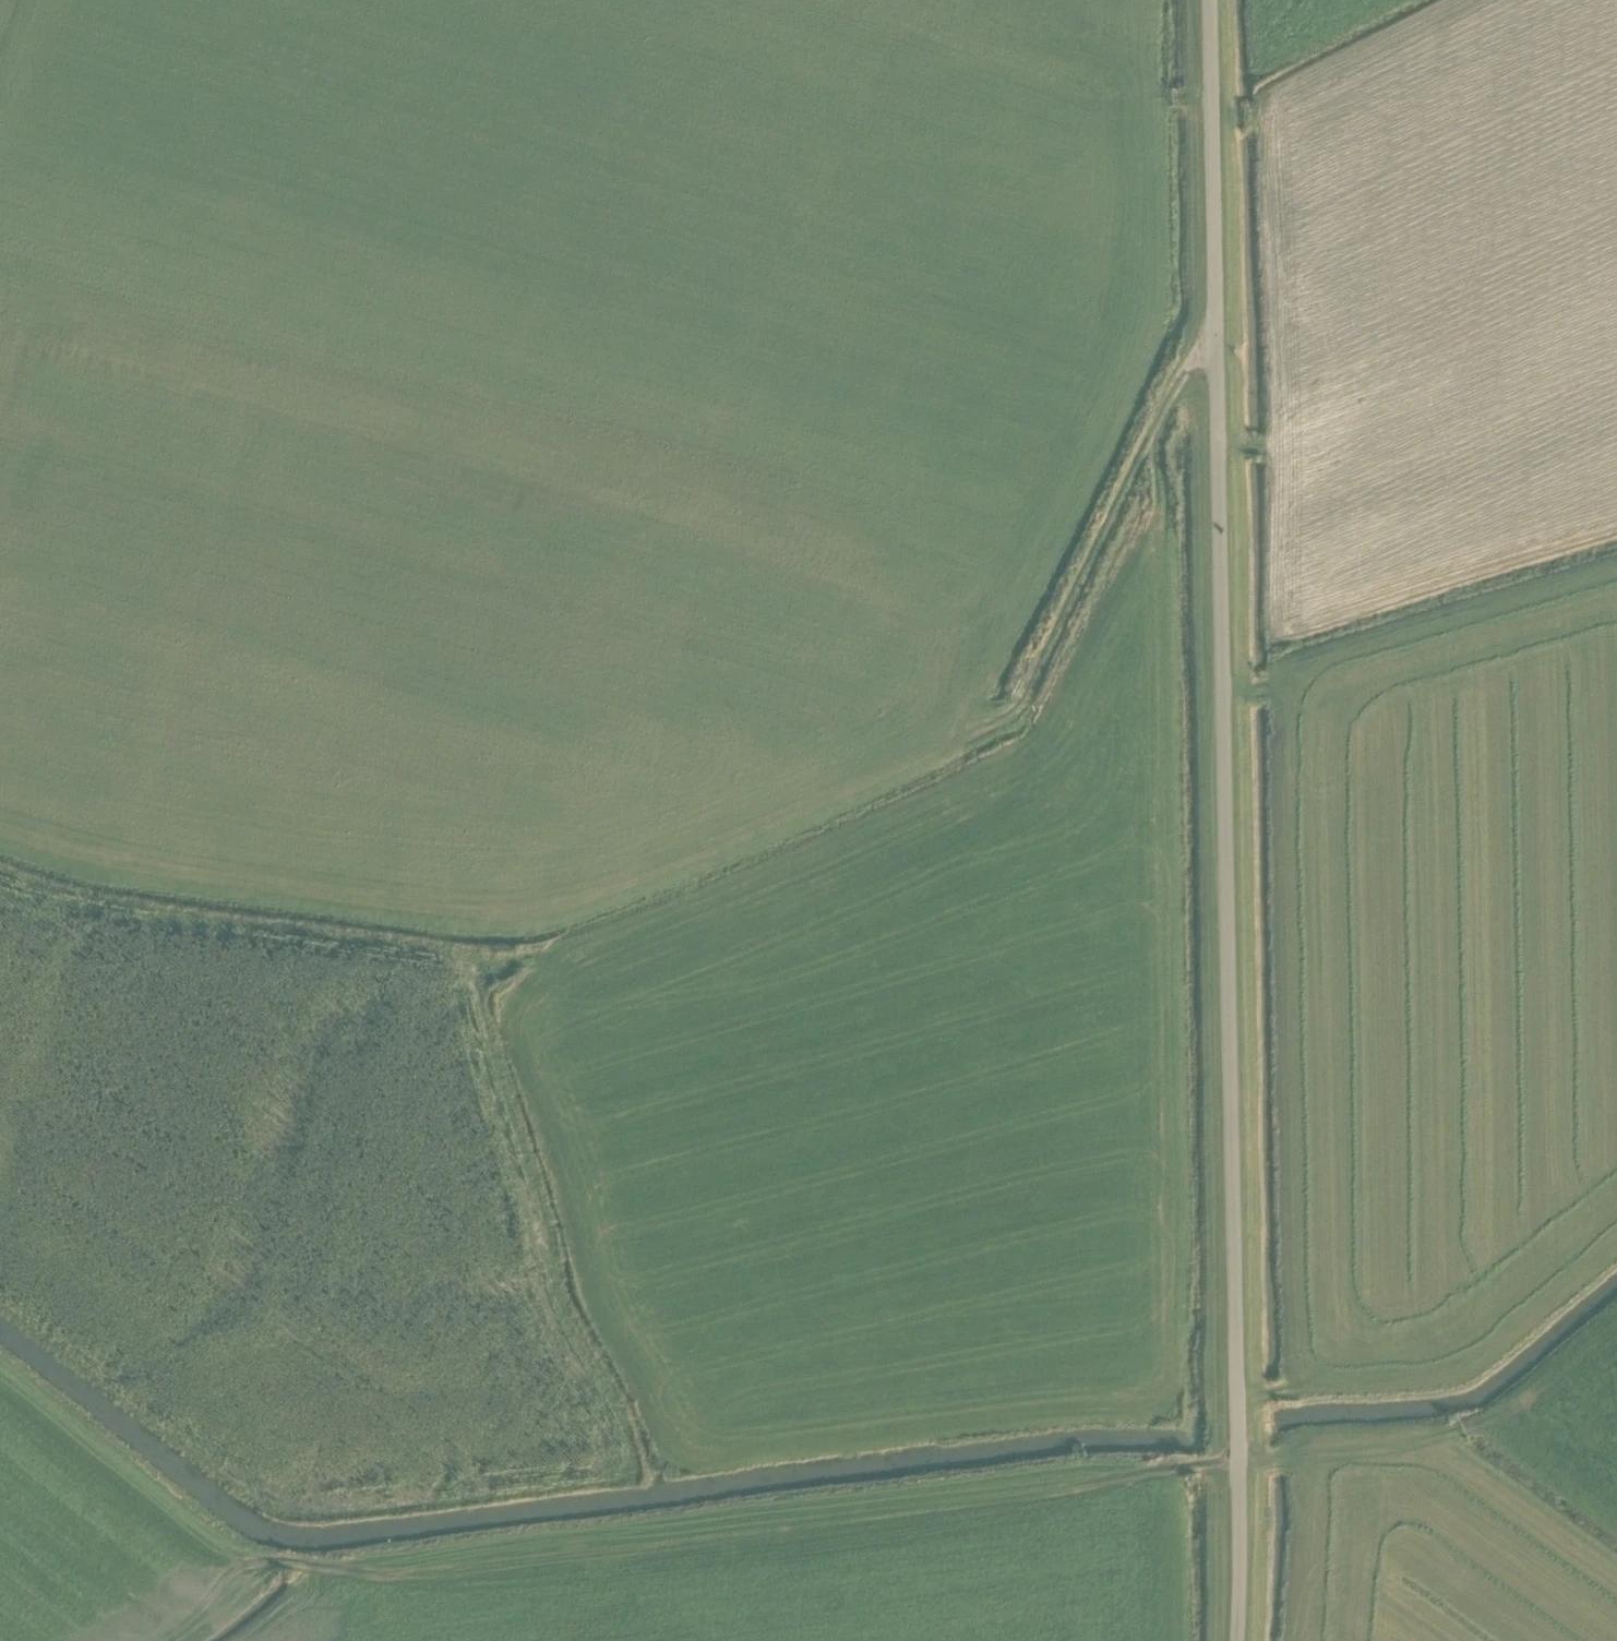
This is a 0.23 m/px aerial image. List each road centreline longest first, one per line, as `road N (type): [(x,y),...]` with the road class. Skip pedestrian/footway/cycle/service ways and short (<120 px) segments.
road 1 (unclassified): [(1246,1640),(1216,0)]

